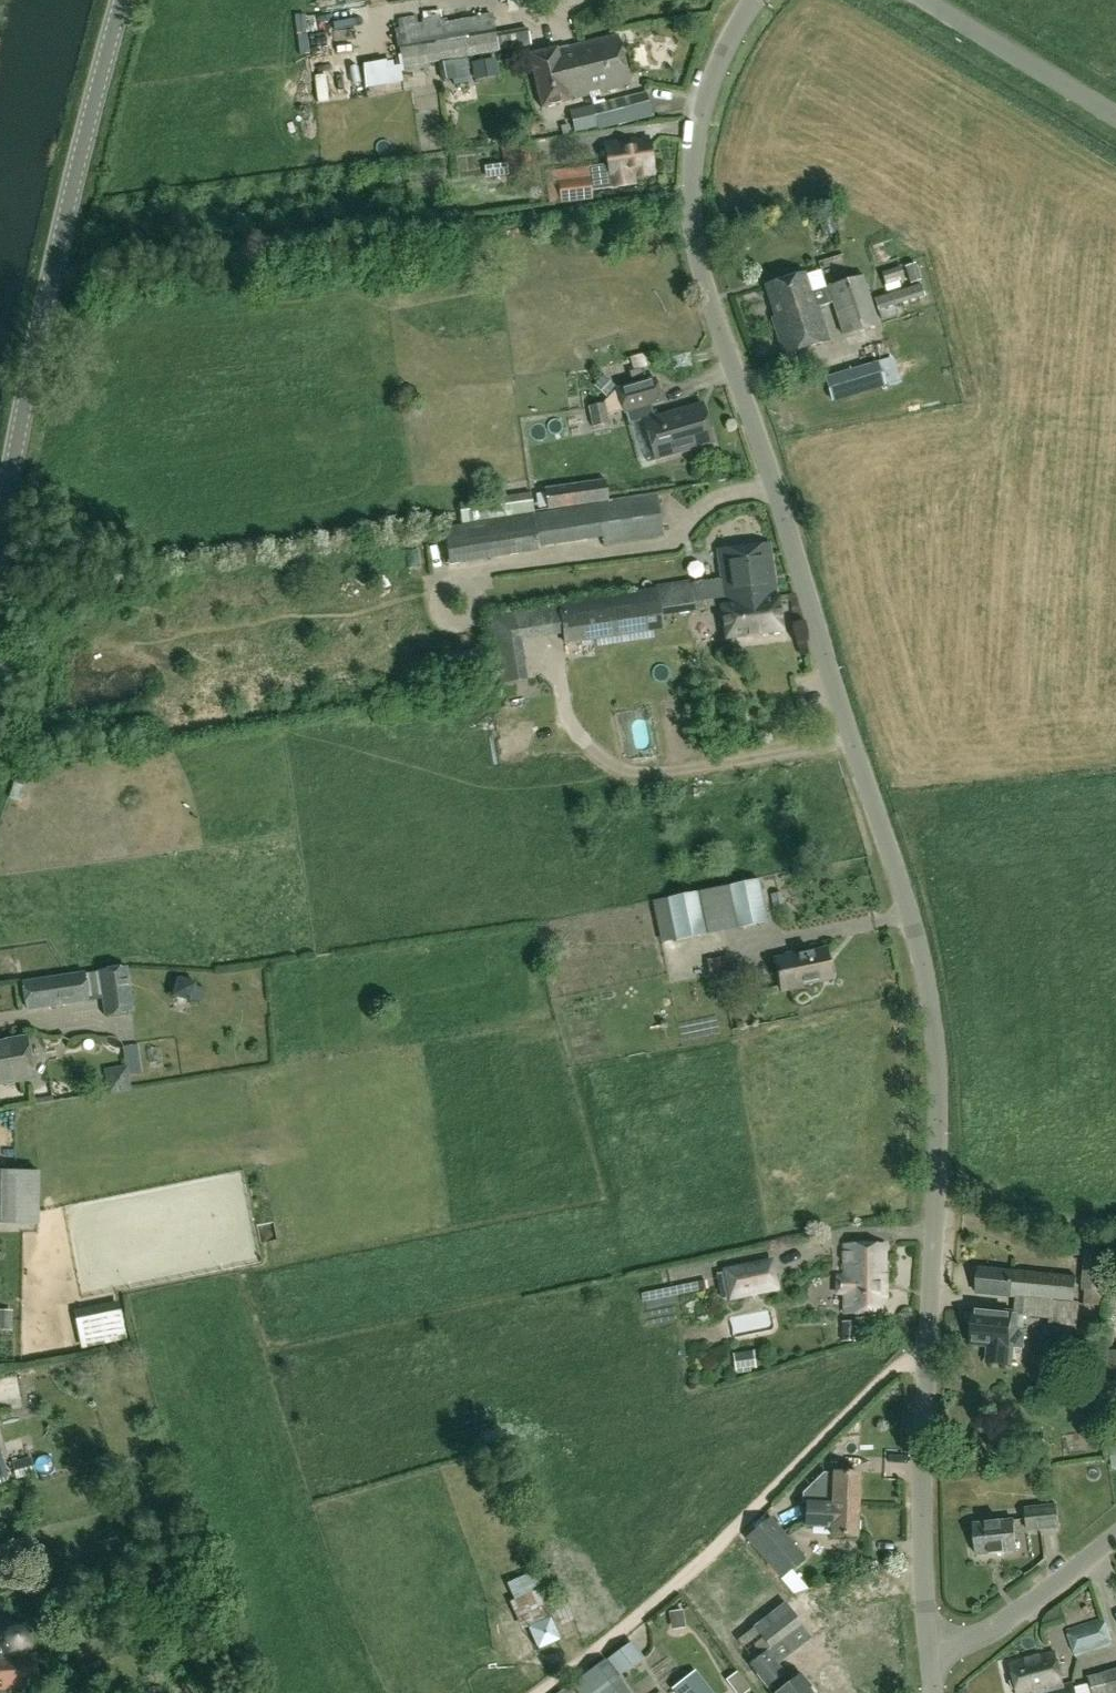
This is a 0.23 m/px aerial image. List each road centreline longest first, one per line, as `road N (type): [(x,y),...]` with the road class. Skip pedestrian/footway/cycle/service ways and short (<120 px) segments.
road 1 (unclassified): [(925,1647),(921,1499),(934,1040),(921,955),(721,334),(692,211),(695,147),(710,77),(755,0)]
road 2 (tertiary): [(0,526),(42,303),(119,0)]
road 3 (track): [(534,1692),(708,1560),(894,1367),(925,1351)]
road 4 (tertiary): [(925,1647),(1010,1621),(1115,1536)]
road 5 (tertiary): [(1115,116),(924,0)]

